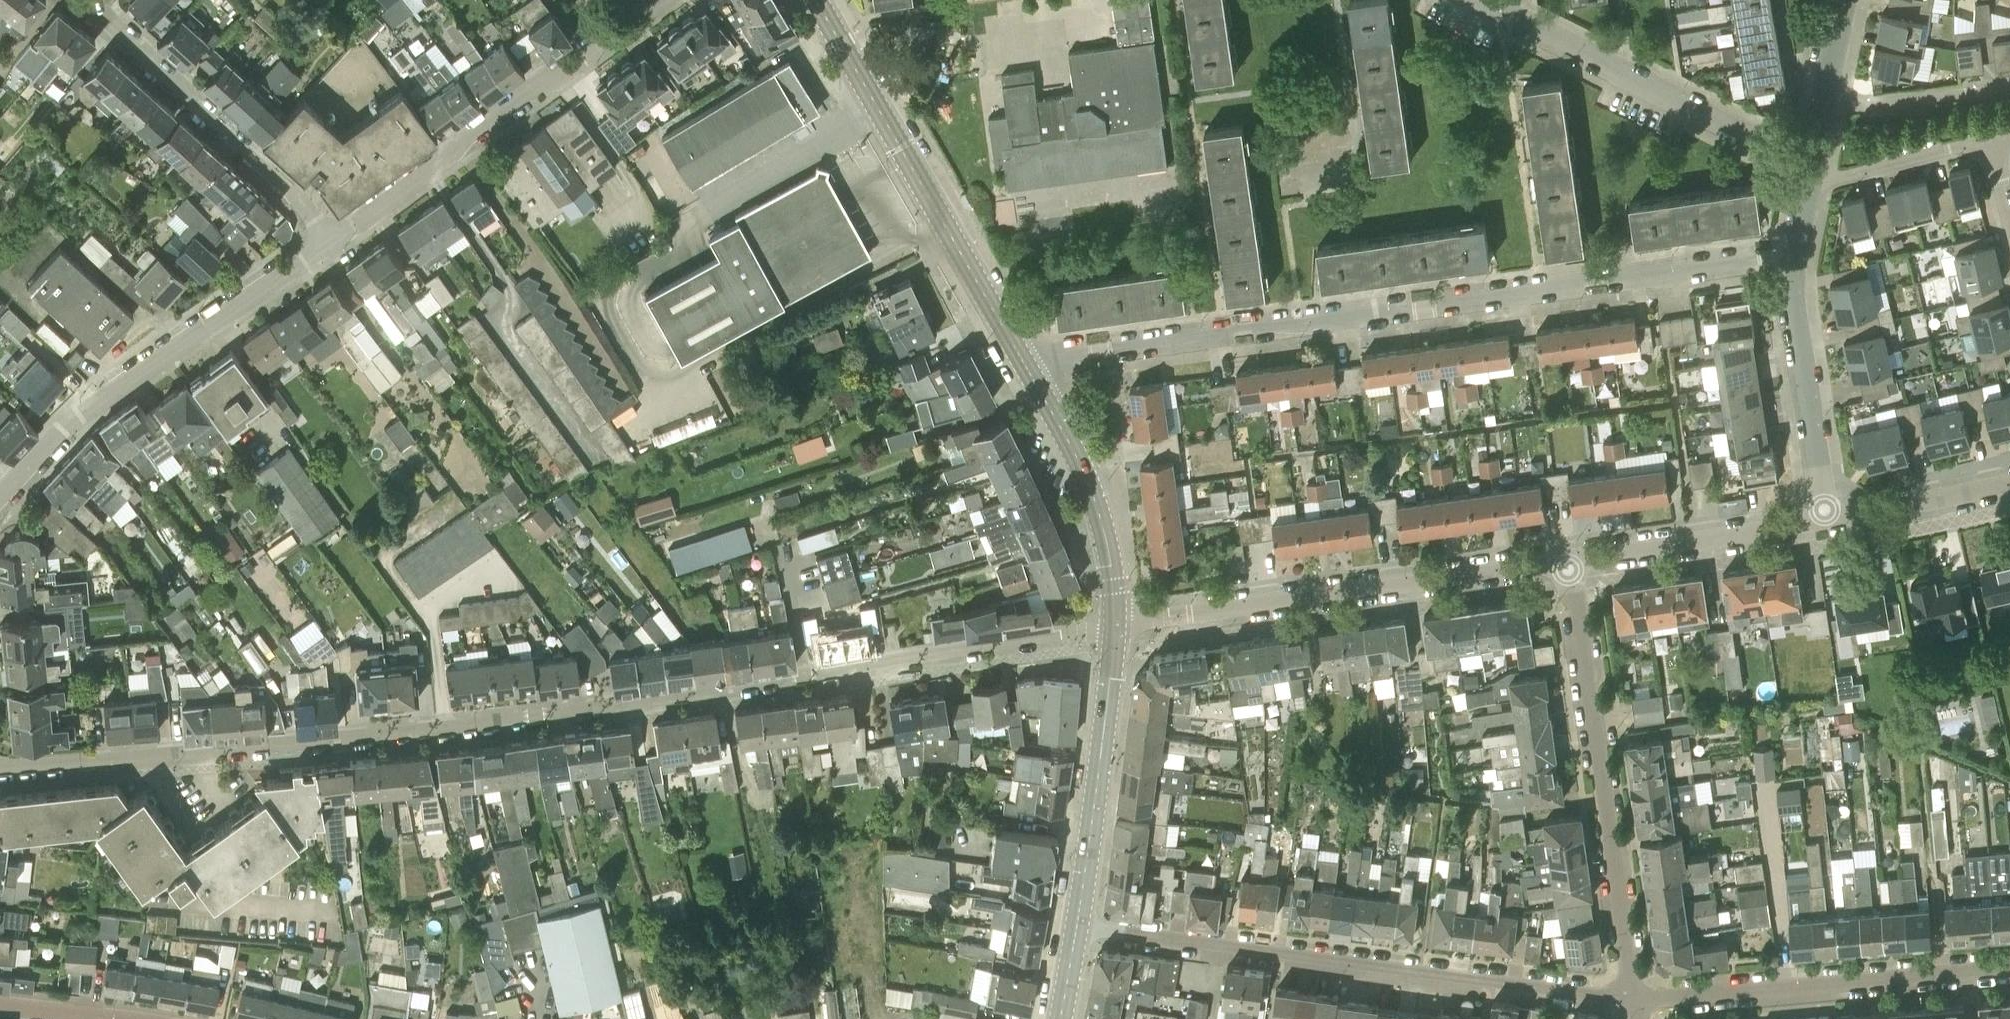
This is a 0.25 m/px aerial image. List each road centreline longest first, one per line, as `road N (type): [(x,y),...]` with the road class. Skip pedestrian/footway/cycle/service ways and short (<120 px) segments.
road 1 (residential): [(190,751),(594,707),(1117,623)]
road 2 (residential): [(1025,365),(1793,254)]
road 3 (residential): [(1077,927),(1634,999)]
road 4 (residential): [(1569,559),(1117,623)]
road 5 (residential): [(1634,999),(1569,559)]
road 6 (tertiary): [(1025,365),(816,0)]
road 7 (residential): [(0,493),(80,411),(329,241)]
road 8 (residential): [(329,241),(664,0)]
road 9 (residential): [(1634,999),(2009,966)]
road 10 (residential): [(1812,169),(1483,0)]
road 11 (residential): [(83,1),(303,205),(329,241)]
road 12 (tertiary): [(1077,927),(1117,623)]
road 13 (tertiary): [(1117,623),(1090,485),(1025,365)]
road 14 (residential): [(1828,518),(1797,339),(1793,254)]
road 15 (residential): [(1569,559),(1828,518)]
road 16 (residential): [(190,751),(0,768)]
road 17 (residential): [(1825,107),(2009,84)]
road 18 (residential): [(1828,518),(2009,482)]
road 19 (residential): [(1812,169),(1835,174),(1987,138)]

